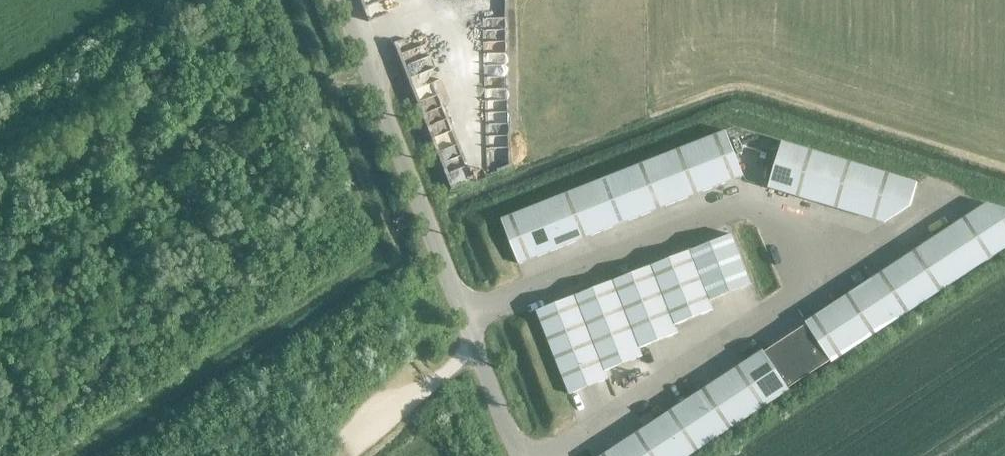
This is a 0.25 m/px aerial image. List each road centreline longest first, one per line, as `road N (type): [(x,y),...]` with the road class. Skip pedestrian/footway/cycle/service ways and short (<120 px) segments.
road 1 (unclassified): [(519,455),(341,0)]
road 2 (track): [(356,449),(476,347)]

